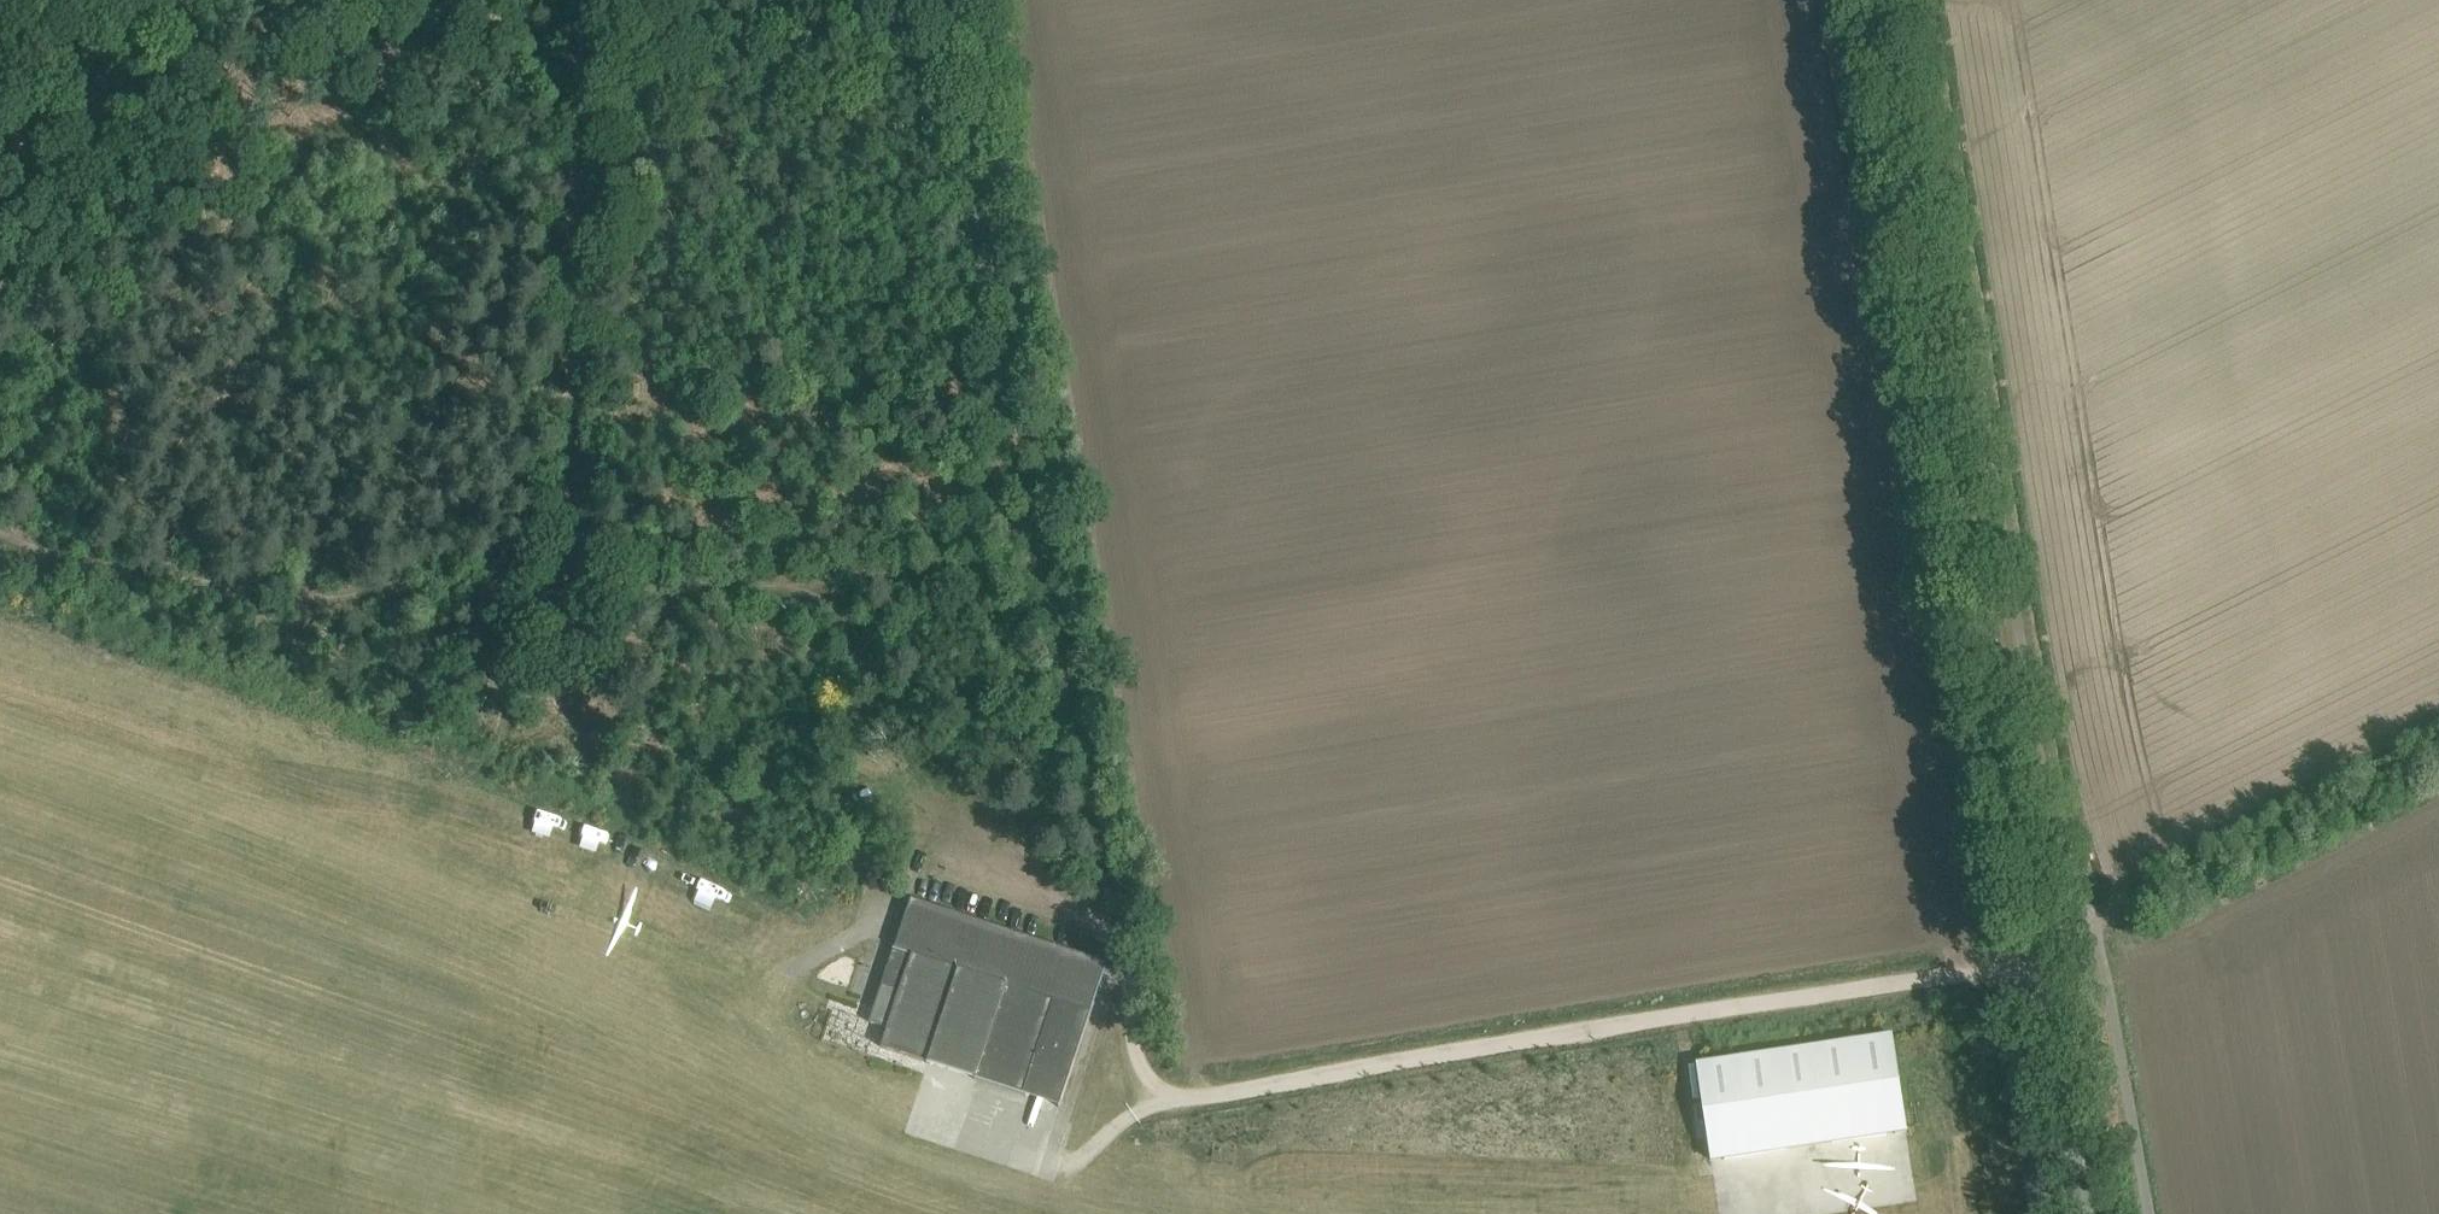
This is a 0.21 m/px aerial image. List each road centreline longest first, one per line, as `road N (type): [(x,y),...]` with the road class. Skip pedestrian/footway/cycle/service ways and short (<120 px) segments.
road 1 (track): [(1988,963),(1178,1093),(1143,1083),(1123,1047),(1104,906),(954,814),(940,788),(946,749),(847,583),(570,585)]
road 2 (tertiary): [(2066,1213),(2017,954),(1883,0)]

